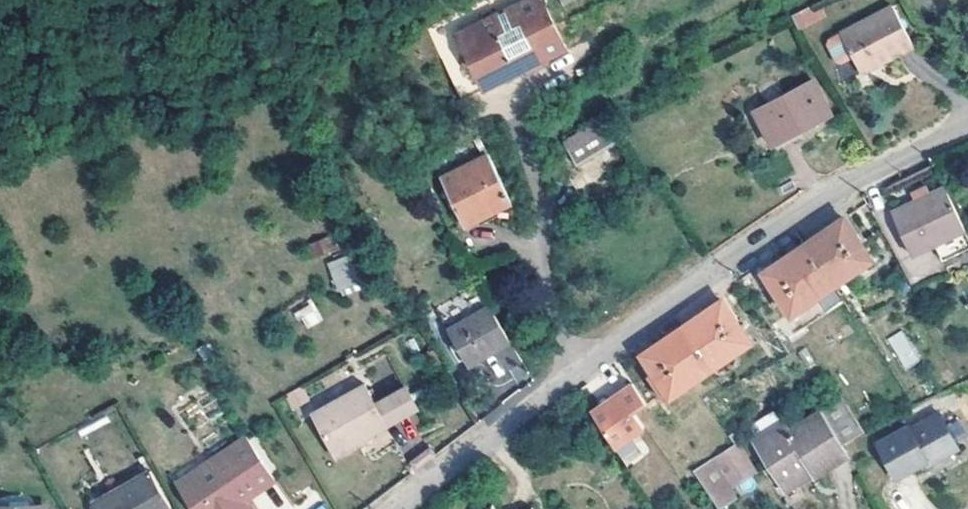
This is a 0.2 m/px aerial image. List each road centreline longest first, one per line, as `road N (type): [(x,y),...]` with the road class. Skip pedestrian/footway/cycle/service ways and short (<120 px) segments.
road 1 (residential): [(967,125),(818,201),(614,340),(398,508)]

